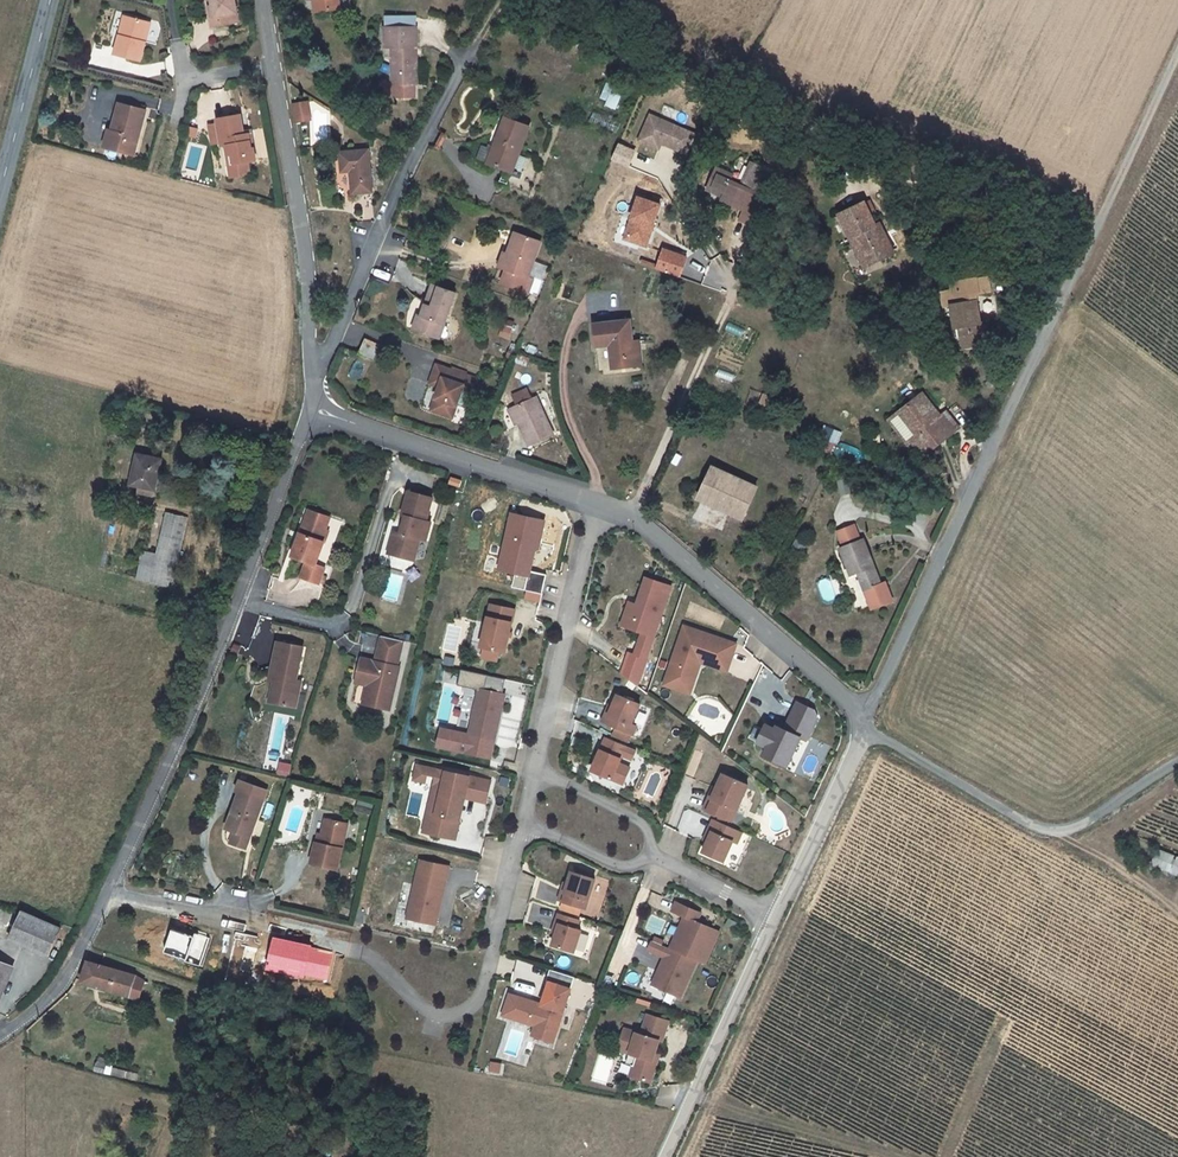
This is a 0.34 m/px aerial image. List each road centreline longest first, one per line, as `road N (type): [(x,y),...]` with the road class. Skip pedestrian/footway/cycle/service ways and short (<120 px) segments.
road 1 (residential): [(1100,222),(864,727)]
road 2 (residential): [(314,411),(113,895)]
road 3 (residential): [(505,0),(405,167),(314,411)]
road 4 (unclassified): [(864,727),(1030,829),(1059,833),(1089,824),(1177,766)]
road 5 (residential): [(598,505),(646,526),(864,727)]
road 6 (residential): [(272,68),(307,265),(314,411)]
road 7 (residential): [(356,951),(436,1015),(460,1016),(478,1005),(526,829)]
road 8 (residential): [(314,411),(598,505)]
road 9 (residential): [(539,775),(598,505)]
road 10 (residential): [(775,920),(664,1156)]
road 11 (residential): [(864,727),(775,920)]
road 12 (tertiary): [(50,0),(0,189)]
road 13 (track): [(1177,54),(1100,222)]
road 14 (residential): [(113,895),(46,999),(0,1037)]
road 15 (residential): [(272,68),(184,80),(177,0)]
road 16 (residential): [(657,859),(651,827),(631,811),(539,775)]
road 17 (residential): [(113,895),(256,927)]
road 18 (track): [(1177,915),(1059,833)]
road 19 (residential): [(526,829),(613,868),(657,859)]
road 20 (residential): [(775,920),(657,859)]

